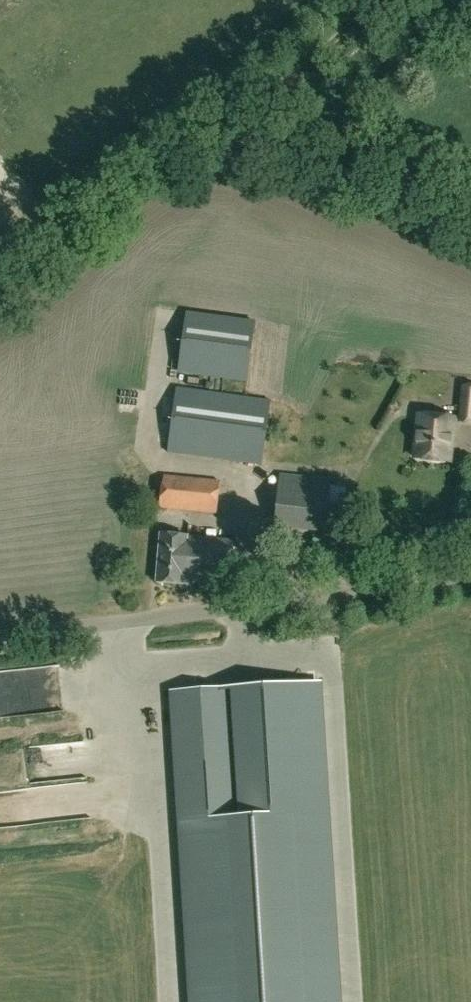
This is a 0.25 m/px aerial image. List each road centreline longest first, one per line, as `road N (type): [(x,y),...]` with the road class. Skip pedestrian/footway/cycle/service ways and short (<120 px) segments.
road 1 (track): [(0,294),(385,0)]
road 2 (unclassified): [(470,575),(0,637)]

